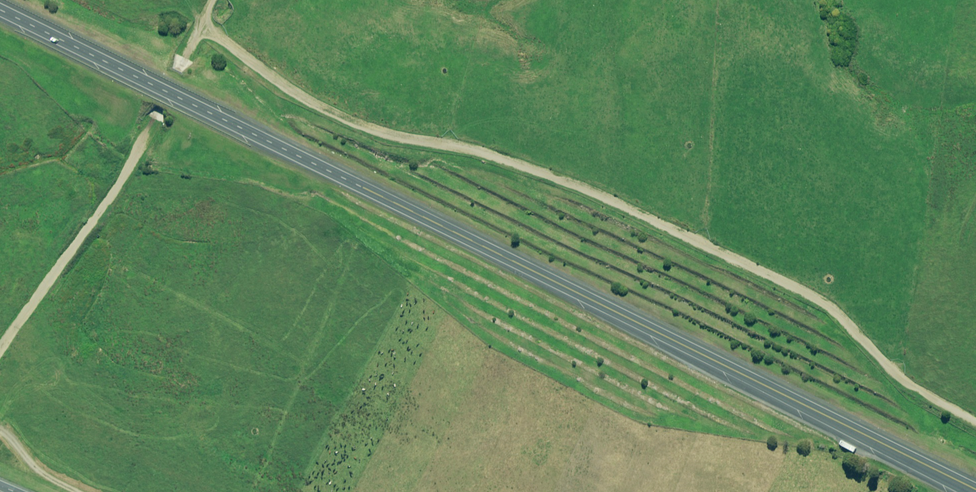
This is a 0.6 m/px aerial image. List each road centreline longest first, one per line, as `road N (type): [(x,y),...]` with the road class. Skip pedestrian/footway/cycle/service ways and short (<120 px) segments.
road 1 (trunk): [(0,10),(639,315),(975,489)]
road 2 (track): [(203,22),(319,105),(609,197),(824,304),(888,365),(975,422)]
road 3 (track): [(0,357),(125,176),(213,0)]

